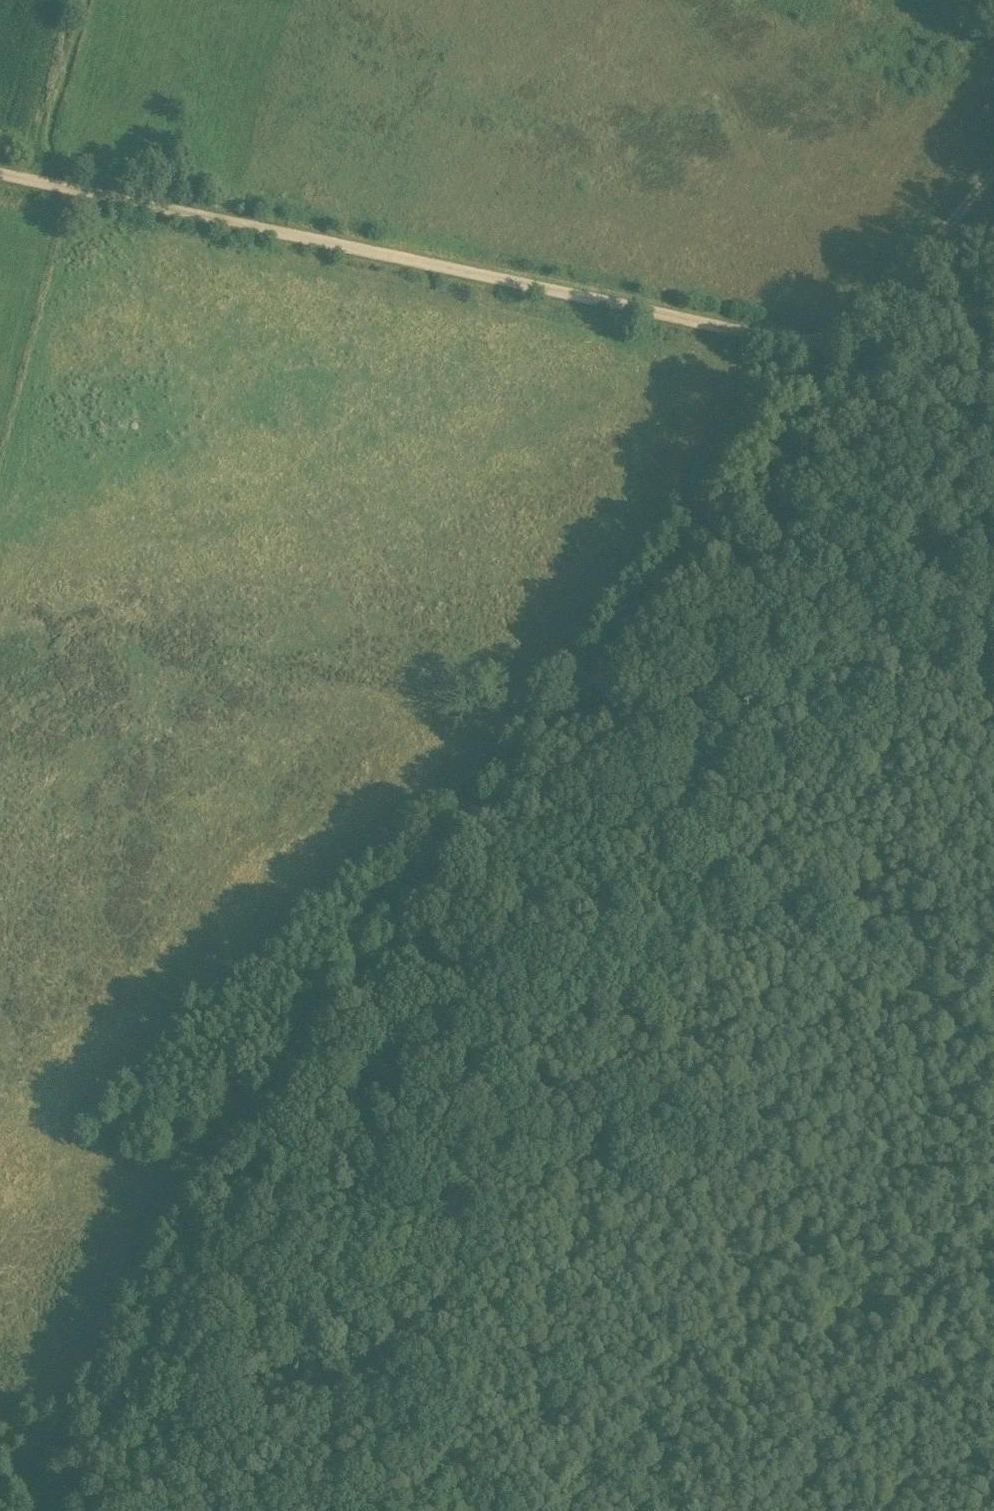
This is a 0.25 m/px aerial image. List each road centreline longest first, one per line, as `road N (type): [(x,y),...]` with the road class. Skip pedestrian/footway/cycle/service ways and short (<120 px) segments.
road 1 (track): [(41,185),(833,351)]
road 2 (track): [(833,351),(864,335),(993,171)]

